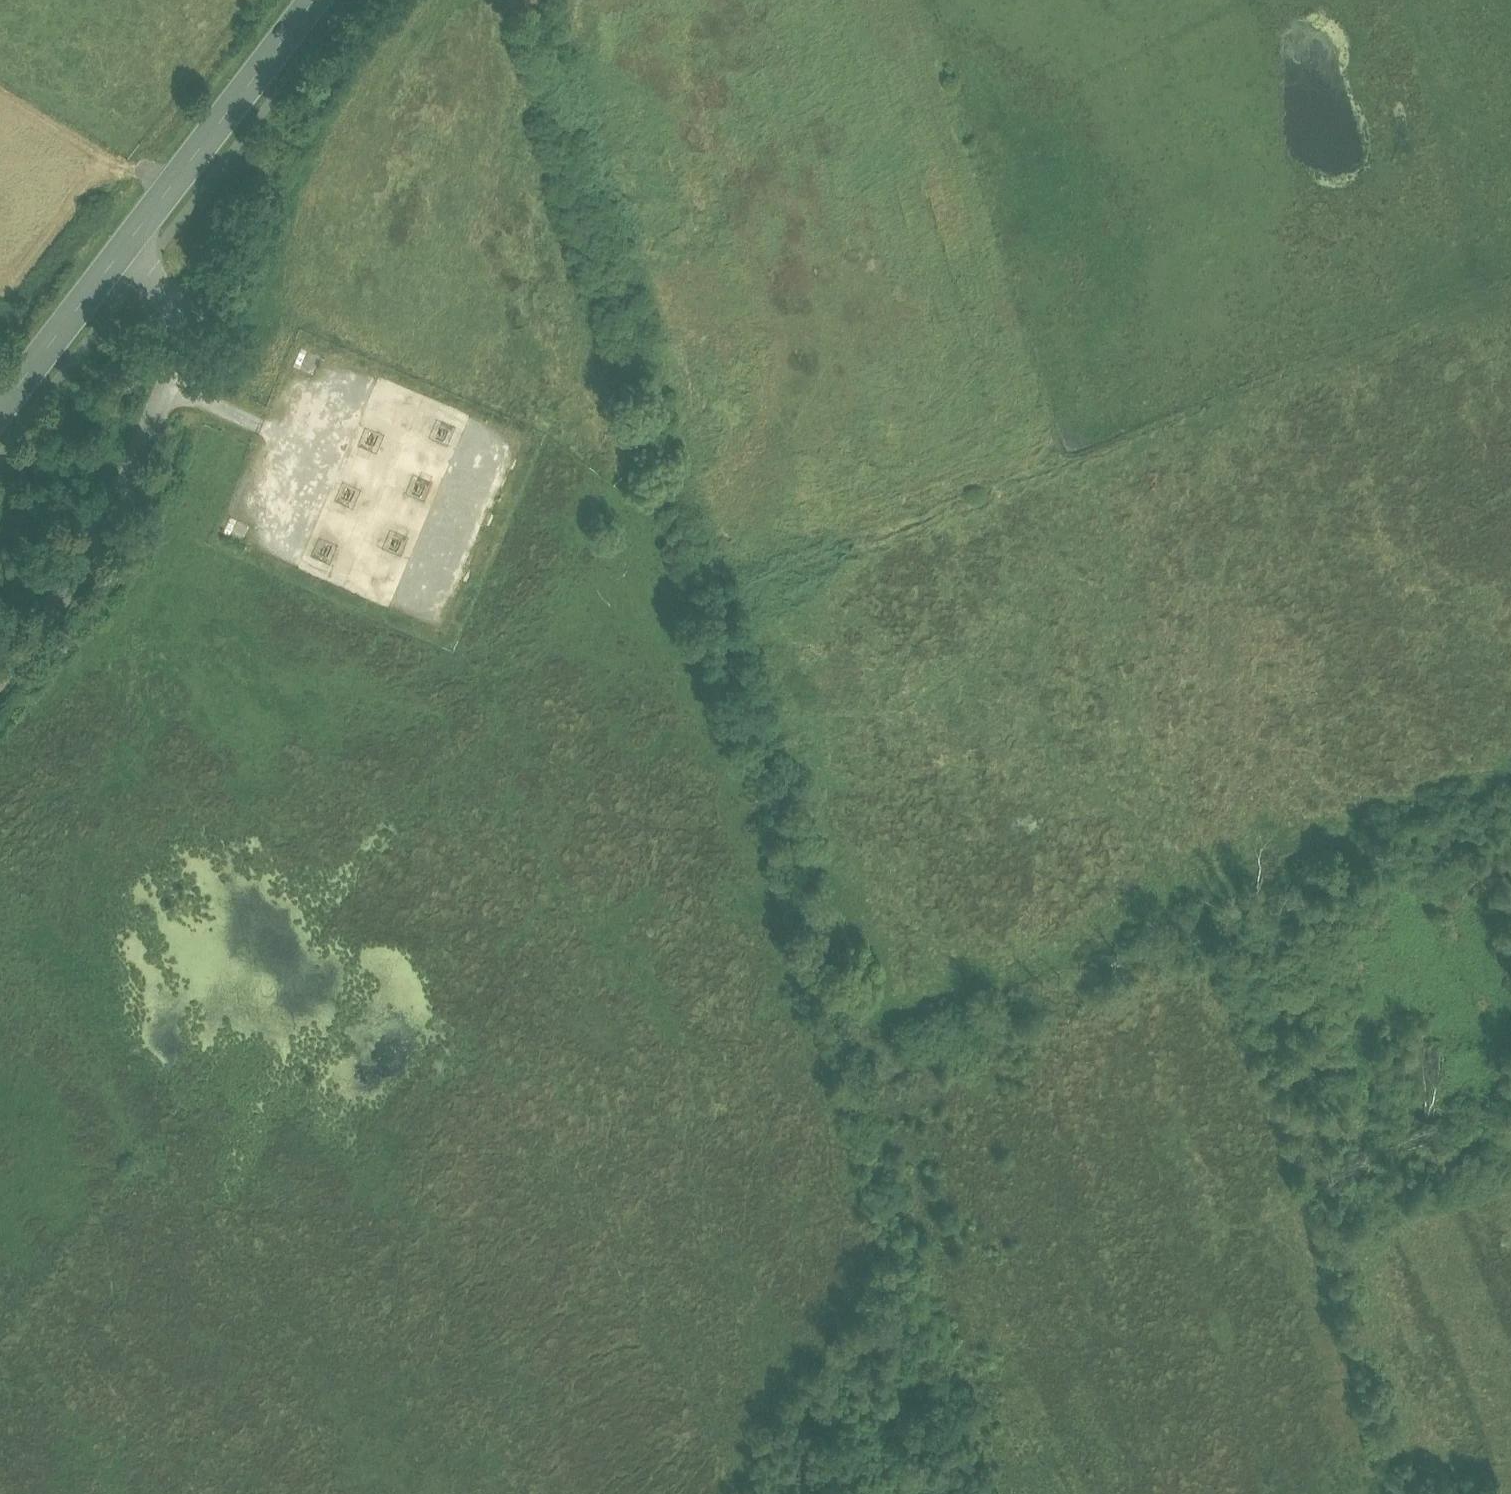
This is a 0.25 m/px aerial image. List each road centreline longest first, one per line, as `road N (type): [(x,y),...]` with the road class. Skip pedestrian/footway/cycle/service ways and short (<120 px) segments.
road 1 (unclassified): [(113,246),(169,306),(175,338),(165,385),(85,567),(0,671)]
road 2 (primary): [(113,246),(303,0)]
road 3 (primary): [(0,393),(113,246)]

